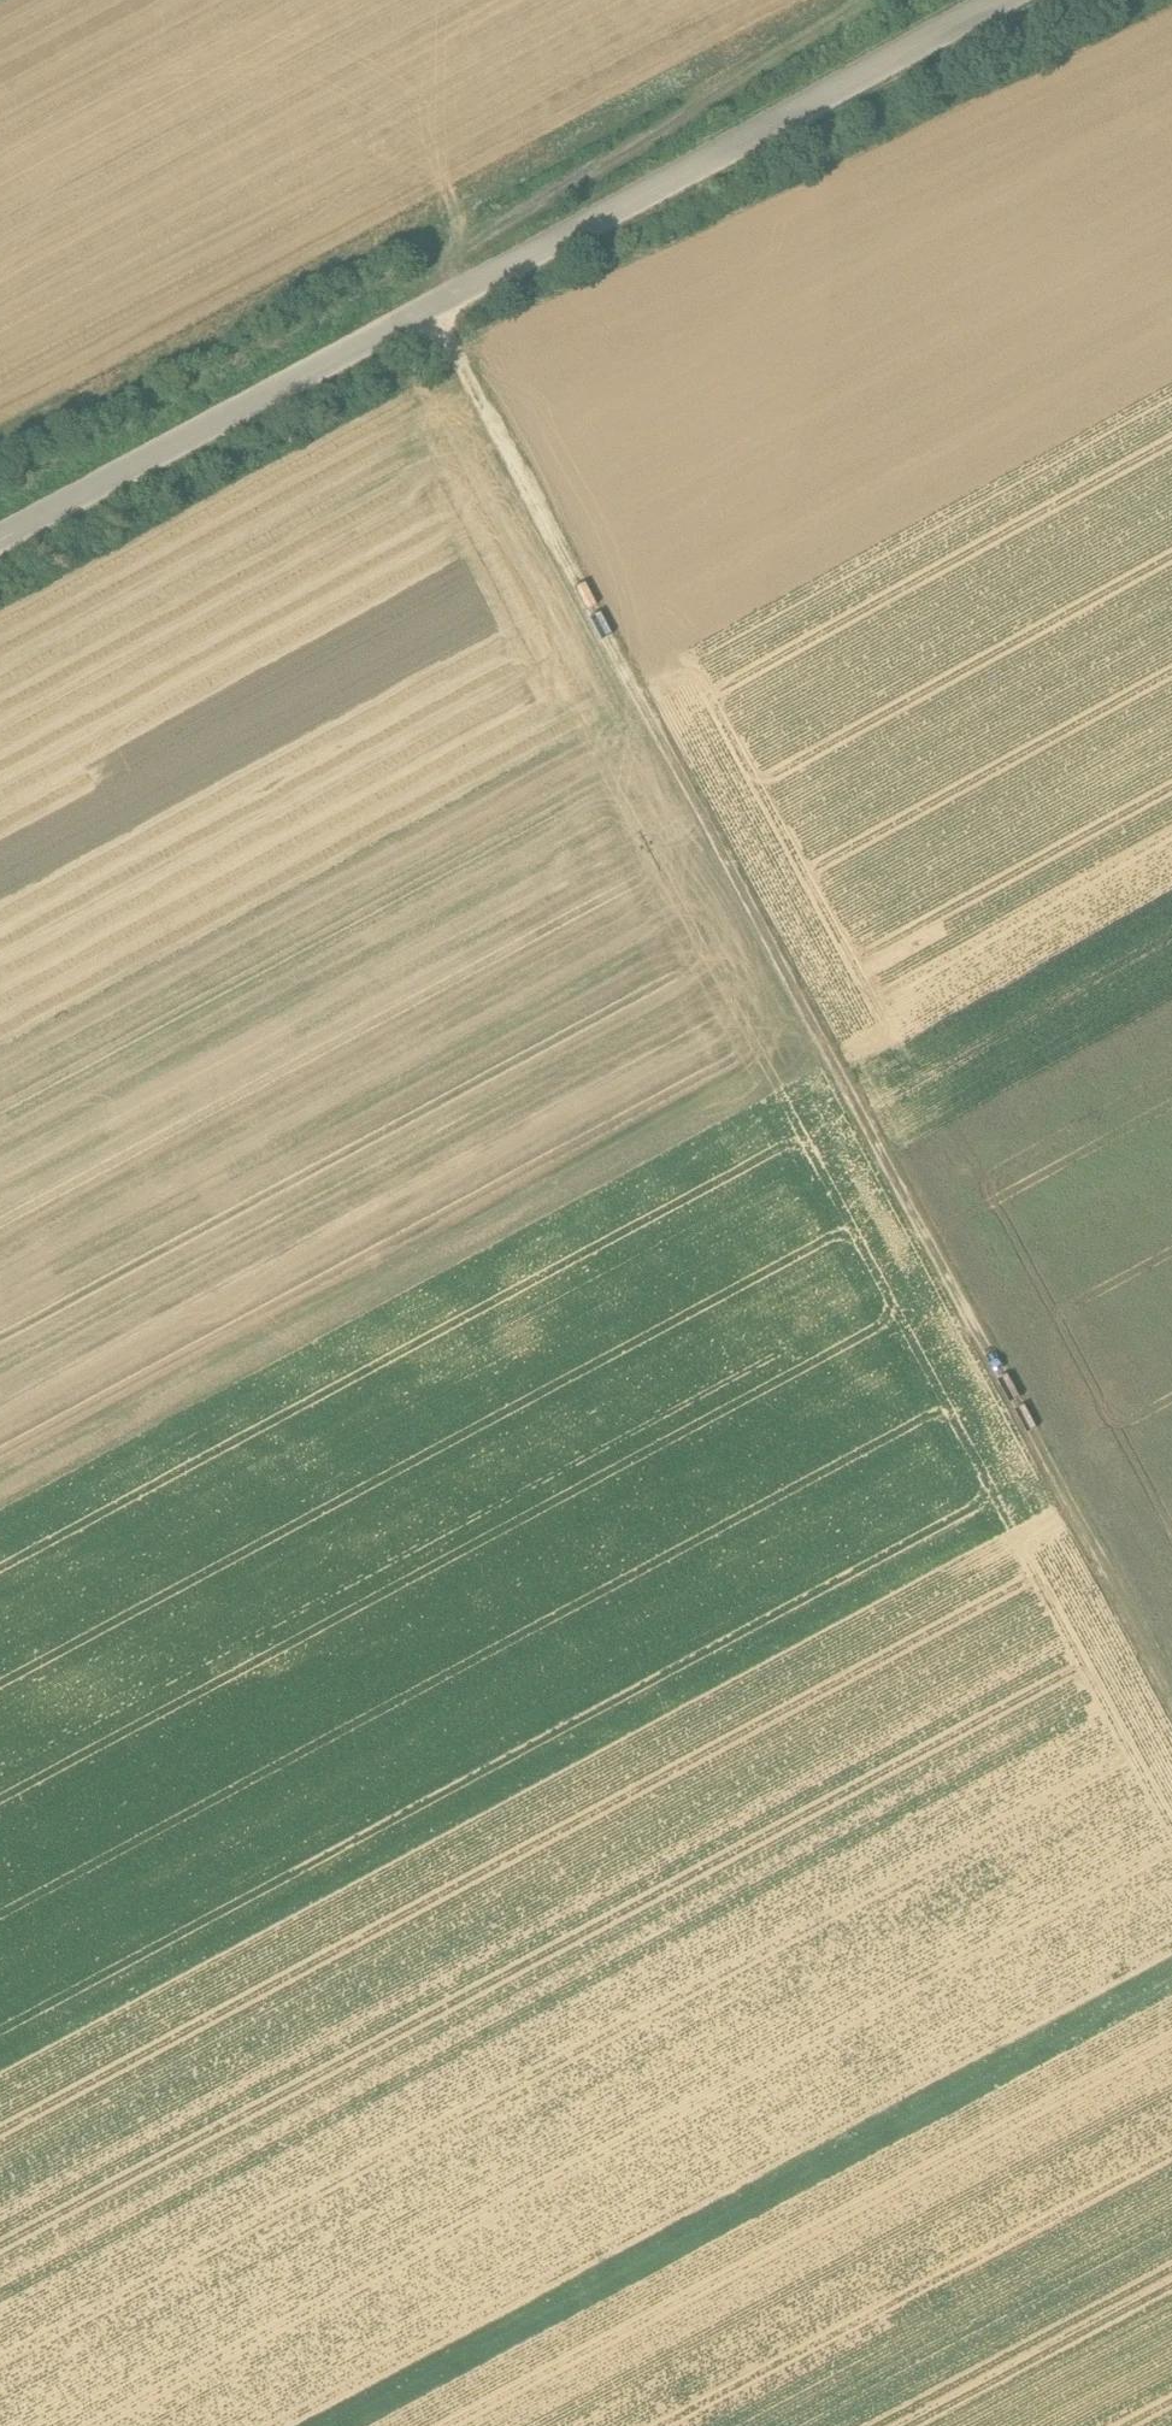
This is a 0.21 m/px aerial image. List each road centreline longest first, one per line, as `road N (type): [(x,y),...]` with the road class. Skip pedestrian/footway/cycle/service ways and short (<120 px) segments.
road 1 (track): [(426,317),(1171,1714)]
road 2 (track): [(1007,0),(0,541)]

